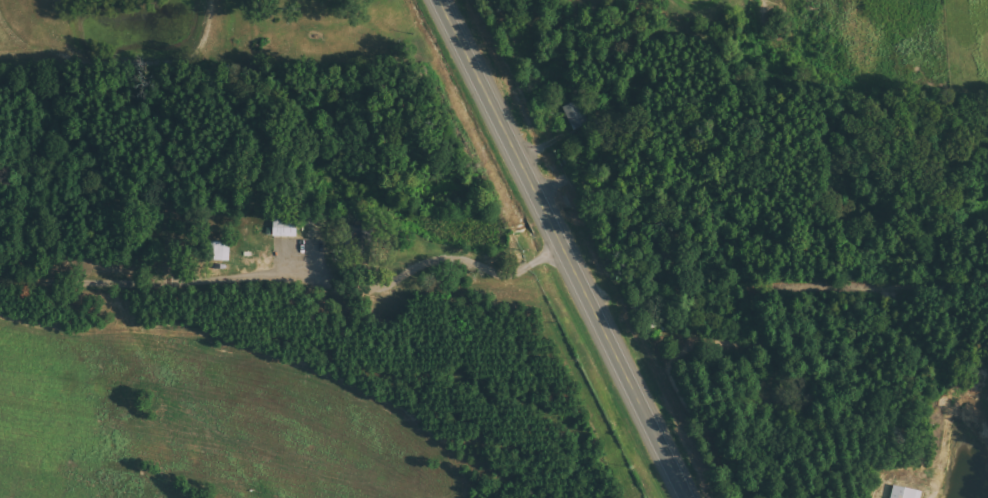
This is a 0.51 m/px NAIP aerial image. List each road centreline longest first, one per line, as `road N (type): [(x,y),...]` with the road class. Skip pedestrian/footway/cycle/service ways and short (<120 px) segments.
road 1 (primary): [(689,497),(439,0)]

